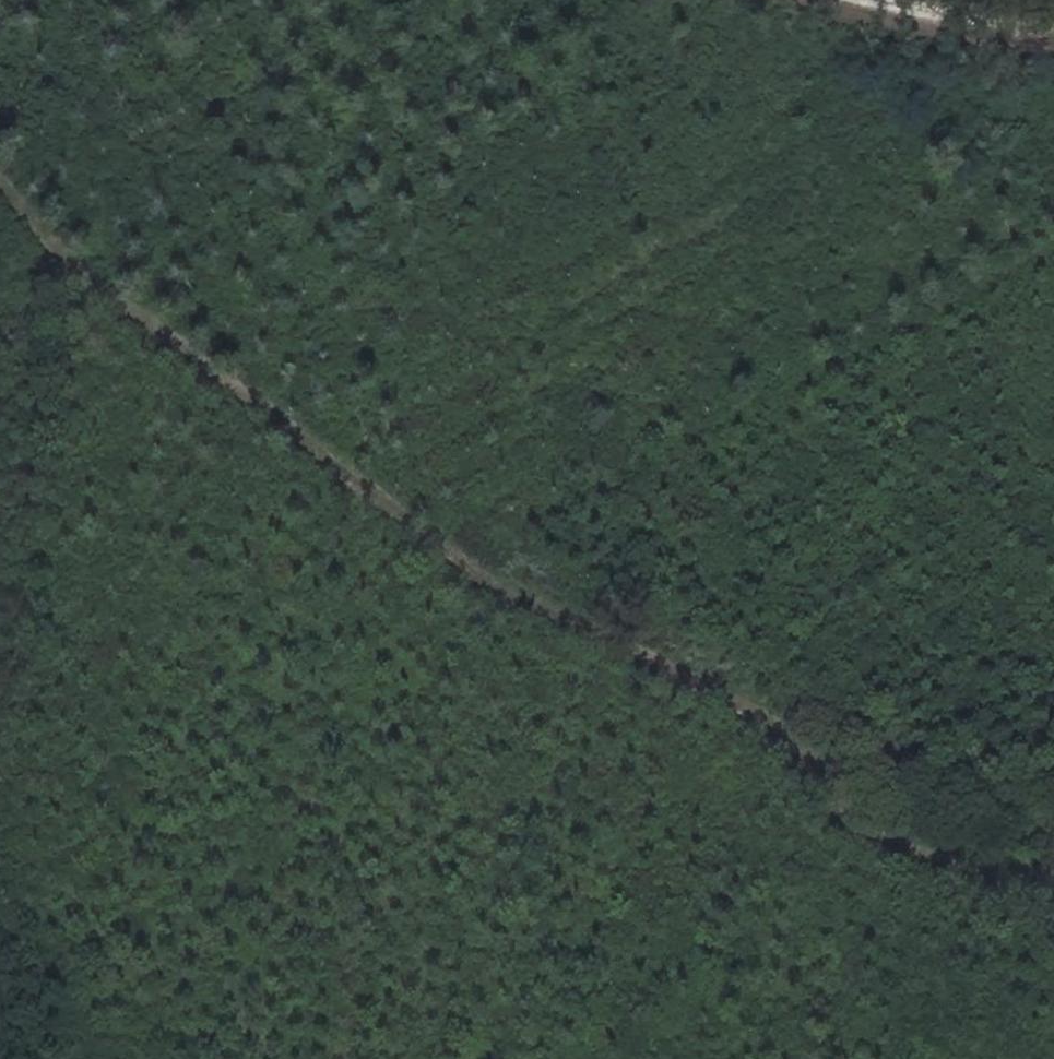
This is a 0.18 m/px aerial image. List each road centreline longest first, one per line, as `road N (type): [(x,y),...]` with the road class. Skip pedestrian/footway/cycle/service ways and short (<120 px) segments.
road 1 (track): [(0,168),(31,213),(454,561),(778,723),(854,826),(1053,895)]
road 2 (track): [(882,0),(1053,29)]

